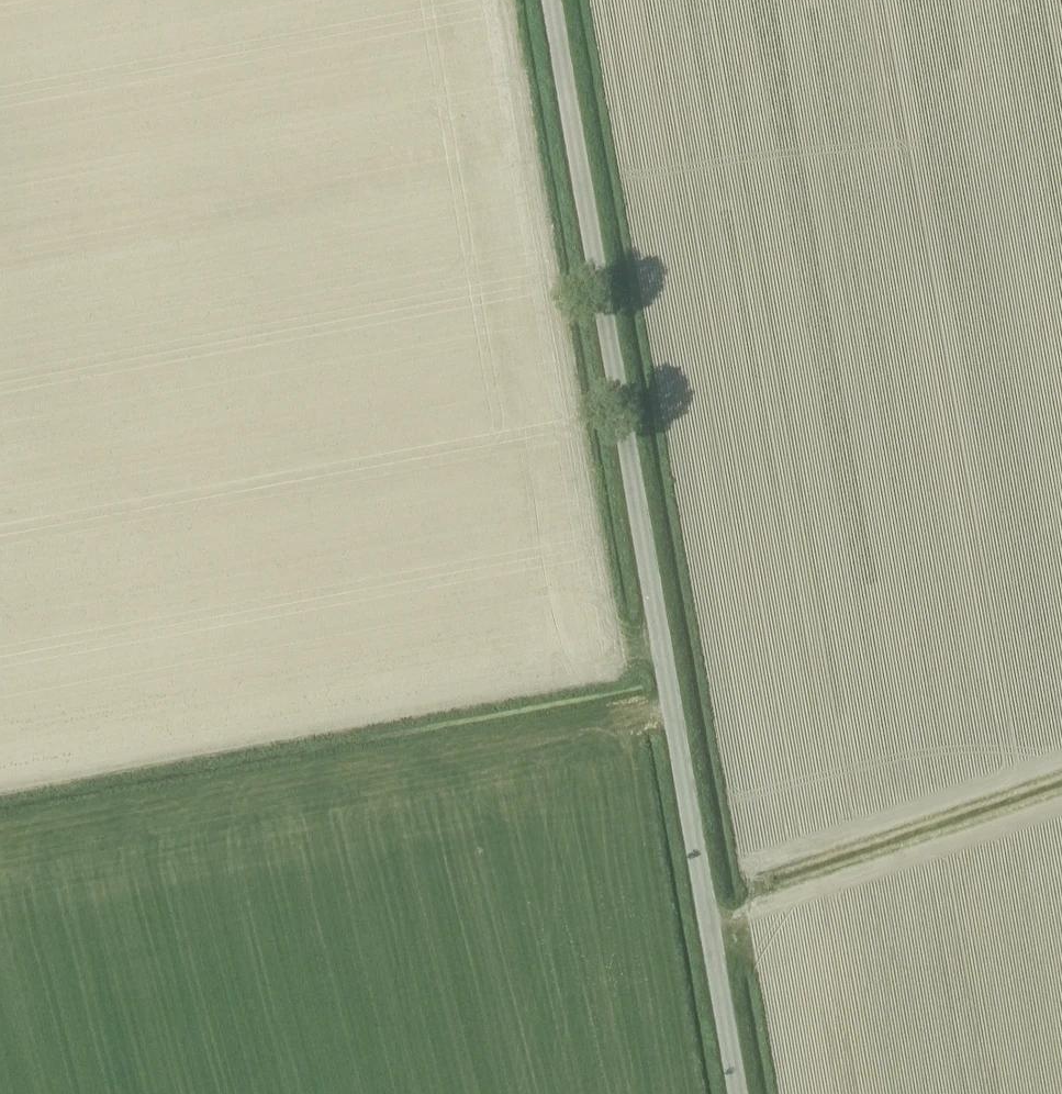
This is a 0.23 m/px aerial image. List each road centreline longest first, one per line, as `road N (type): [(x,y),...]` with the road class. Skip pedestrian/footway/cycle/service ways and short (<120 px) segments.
road 1 (unclassified): [(740,1093),(549,0)]

